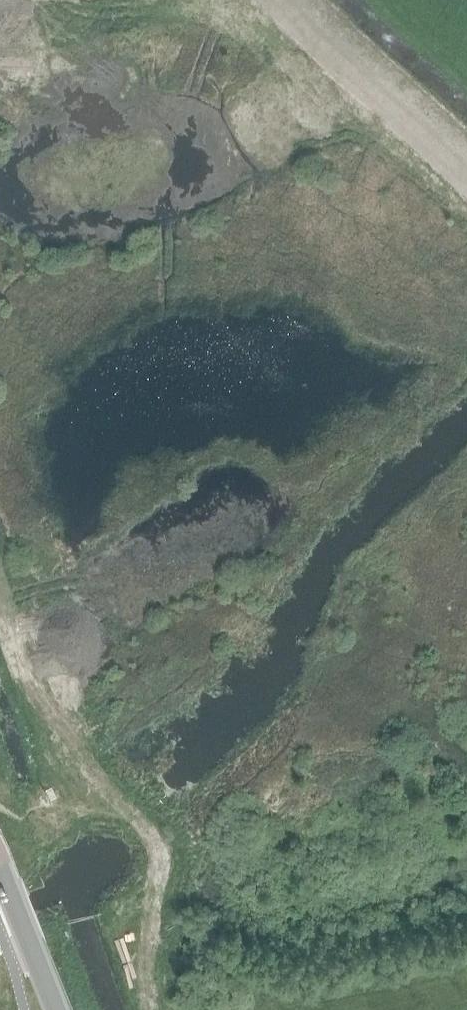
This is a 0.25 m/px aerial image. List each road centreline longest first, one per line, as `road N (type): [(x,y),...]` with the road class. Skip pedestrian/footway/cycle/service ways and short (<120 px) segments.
road 1 (primary): [(56,1009),(0,869)]

